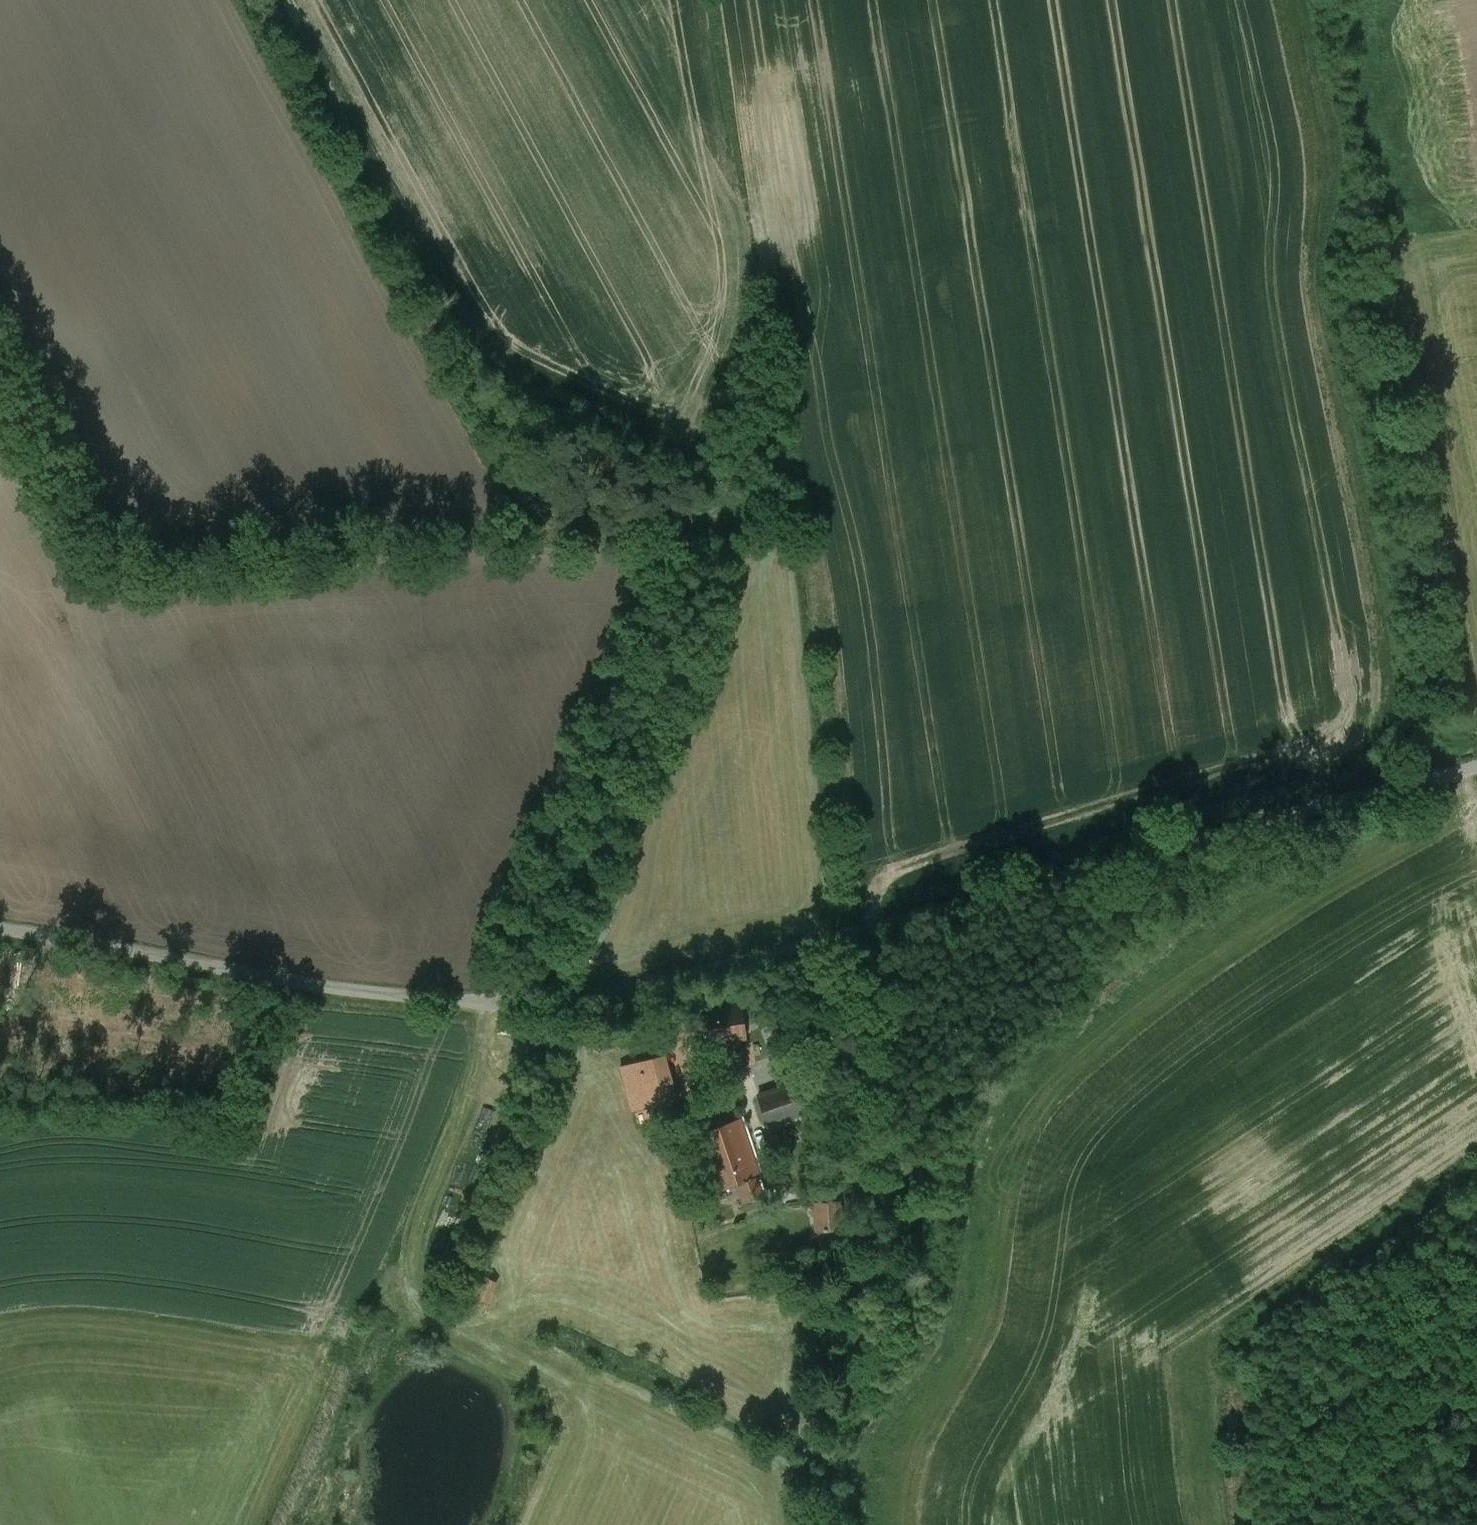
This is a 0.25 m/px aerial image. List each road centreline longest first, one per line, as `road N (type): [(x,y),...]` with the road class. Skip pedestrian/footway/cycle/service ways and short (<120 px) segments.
road 1 (unclassified): [(0,932),(503,1005),(580,1002),(1476,770)]

